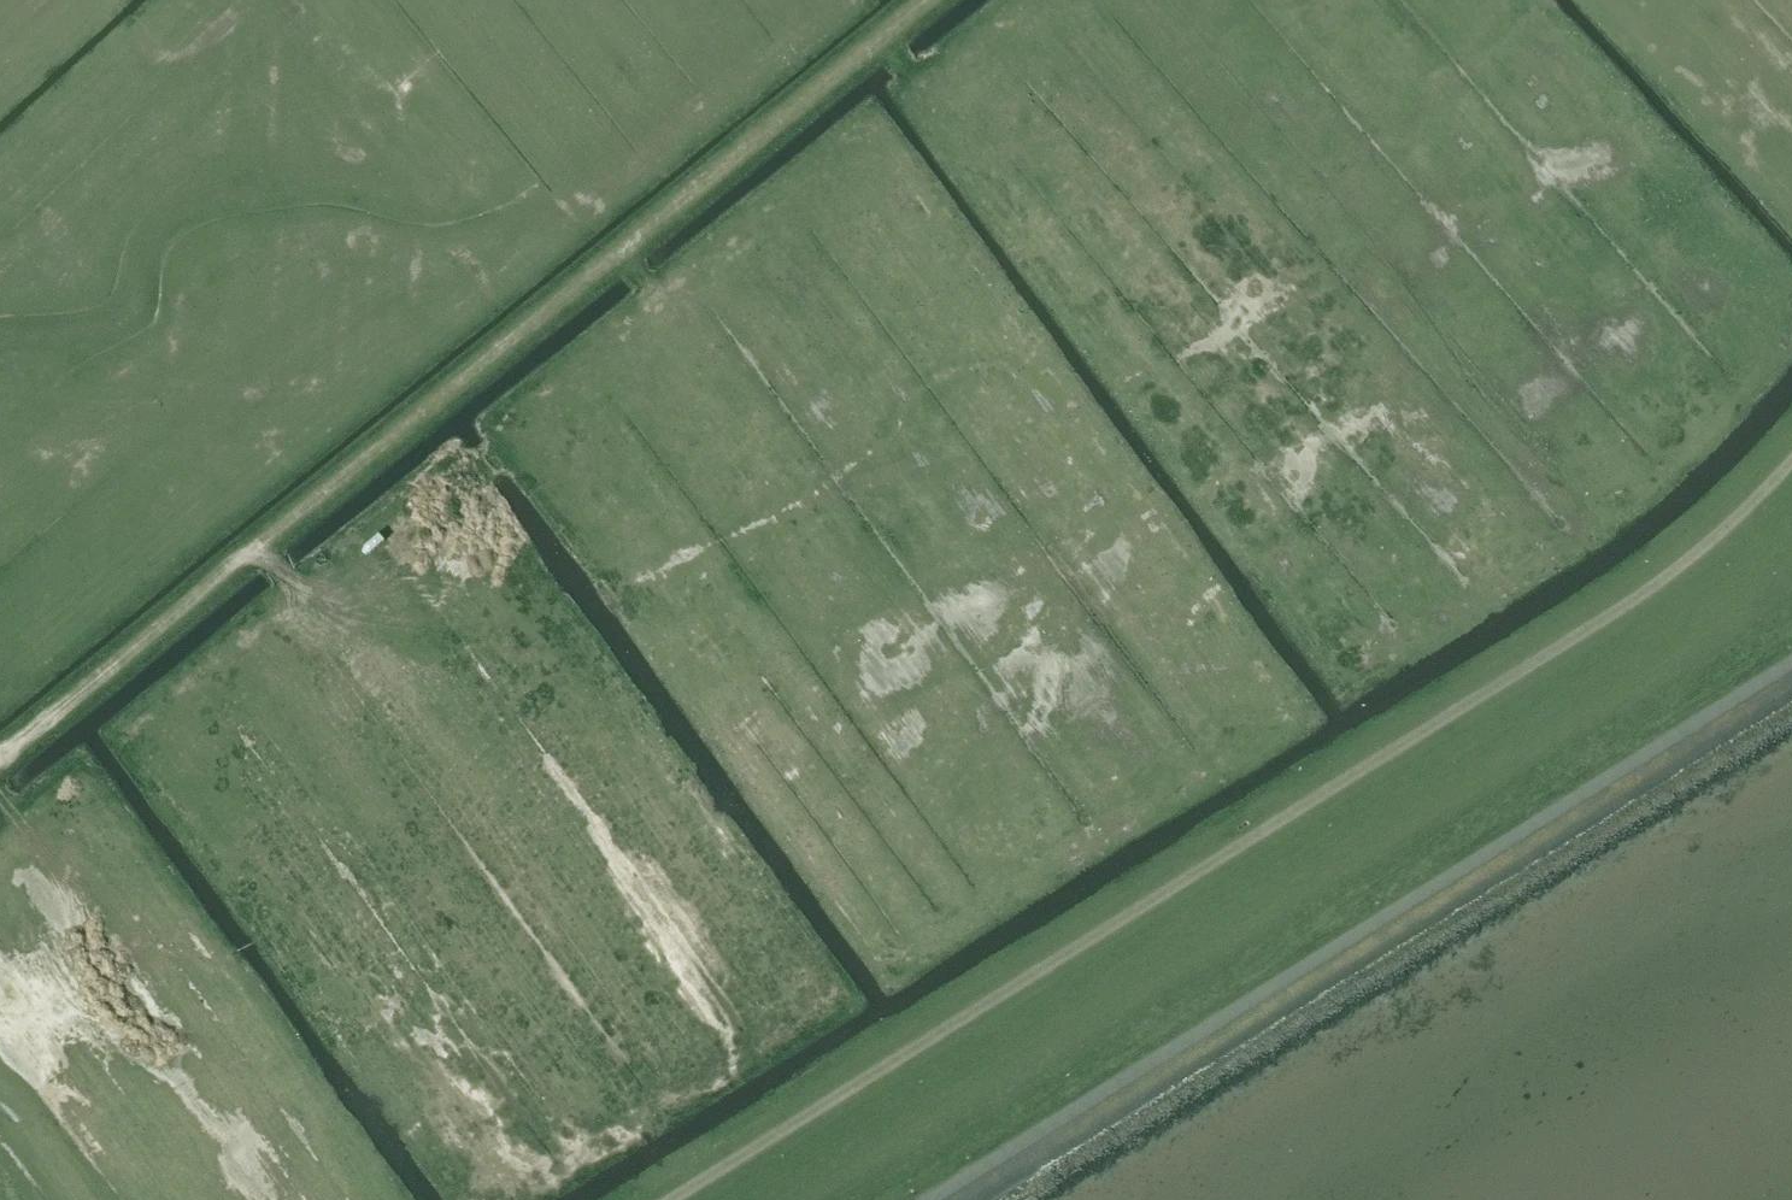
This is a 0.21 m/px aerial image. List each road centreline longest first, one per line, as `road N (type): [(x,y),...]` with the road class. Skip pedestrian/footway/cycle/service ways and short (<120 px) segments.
road 1 (track): [(0,757),(926,0)]

